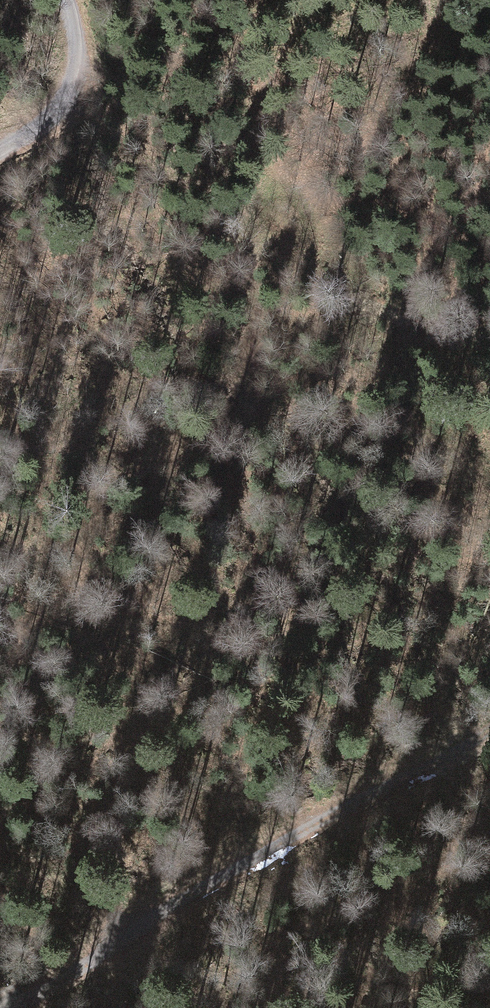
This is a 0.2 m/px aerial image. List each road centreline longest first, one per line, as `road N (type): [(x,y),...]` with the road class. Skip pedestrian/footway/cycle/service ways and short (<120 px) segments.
road 1 (track): [(0,617),(137,472),(226,428),(250,334),(260,153),(221,0)]
road 2 (track): [(0,1007),(47,1000),(113,947),(312,821),(489,736)]
road 3 (track): [(0,151),(30,140),(77,96),(64,0)]

